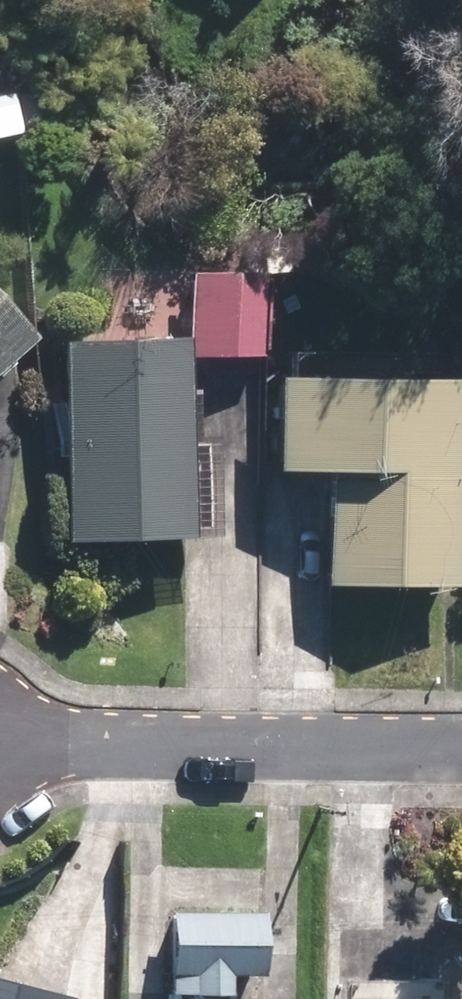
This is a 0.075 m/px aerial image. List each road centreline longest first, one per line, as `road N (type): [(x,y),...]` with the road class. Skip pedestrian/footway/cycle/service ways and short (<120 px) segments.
road 1 (residential): [(0,742),(461,744)]

